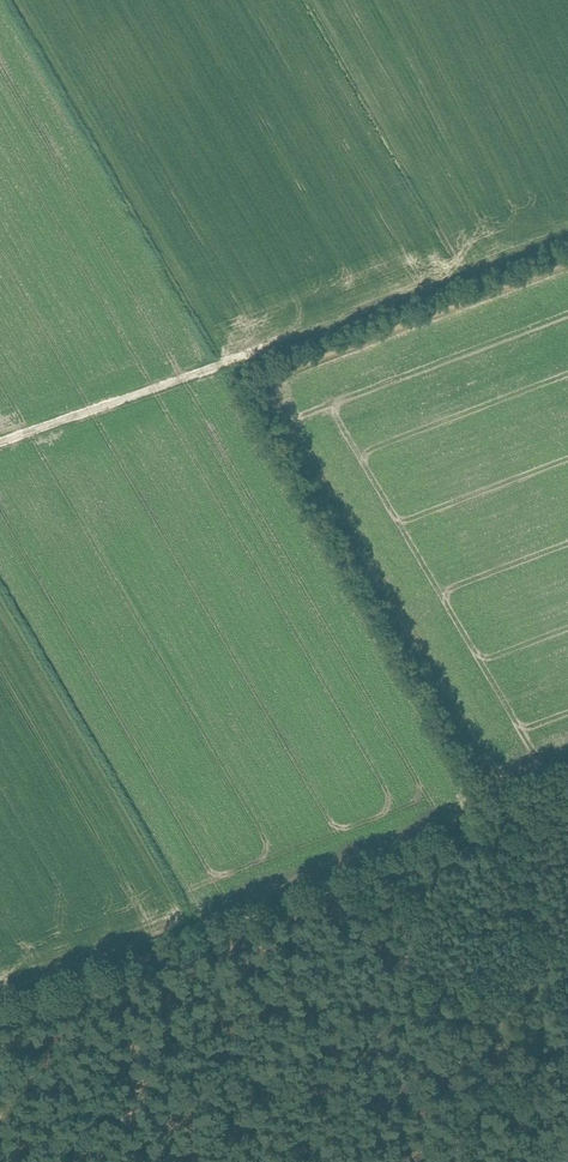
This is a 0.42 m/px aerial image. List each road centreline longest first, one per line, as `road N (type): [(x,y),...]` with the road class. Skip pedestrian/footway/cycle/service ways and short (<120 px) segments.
road 1 (track): [(0,1011),(567,795)]

